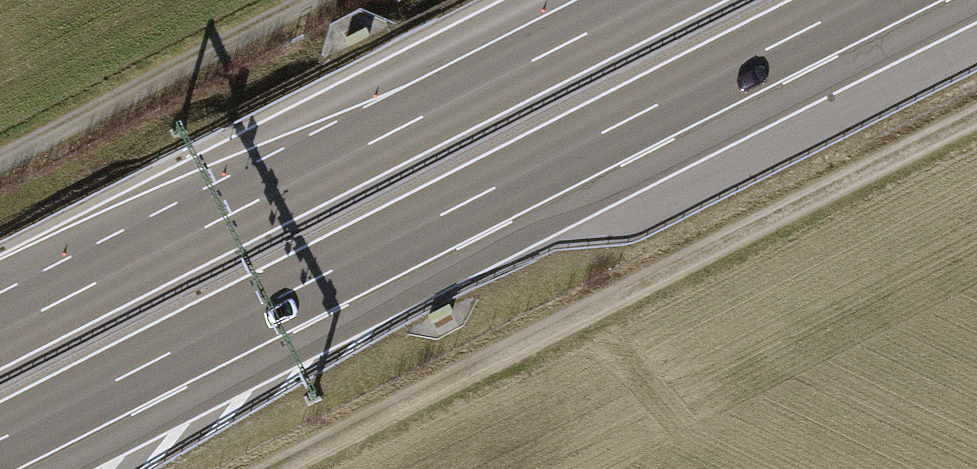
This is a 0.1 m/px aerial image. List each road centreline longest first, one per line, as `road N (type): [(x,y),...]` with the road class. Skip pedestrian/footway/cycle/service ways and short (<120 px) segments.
road 1 (motorway): [(0,439),(866,0)]
road 2 (track): [(976,117),(270,468)]
road 3 (motorway): [(654,0),(0,330)]
road 4 (track): [(315,0),(0,164)]

